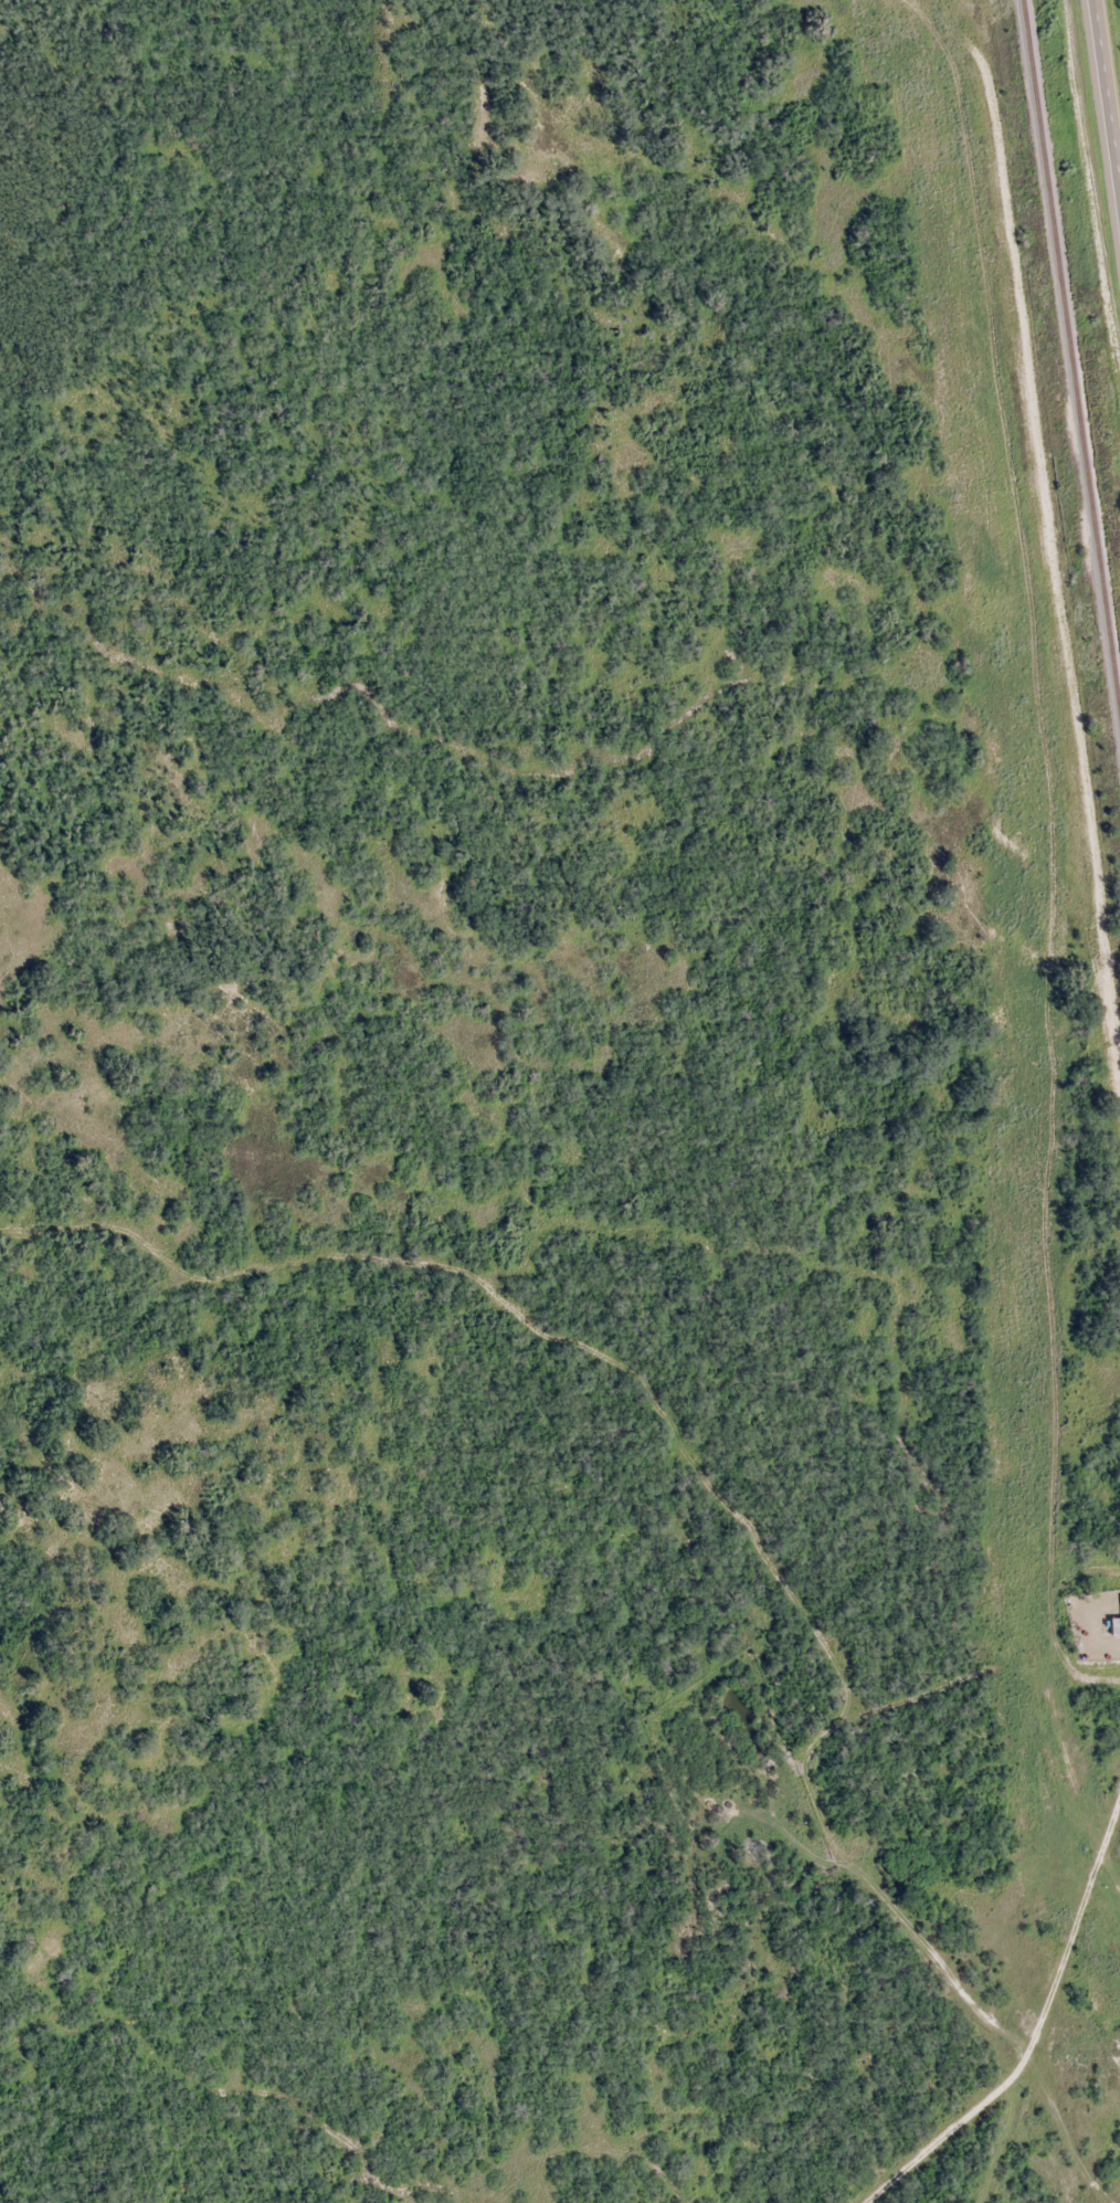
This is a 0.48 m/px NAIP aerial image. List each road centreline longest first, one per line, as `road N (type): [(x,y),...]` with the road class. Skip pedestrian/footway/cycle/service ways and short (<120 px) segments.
road 1 (trunk): [(1094,0),(1119,187)]

